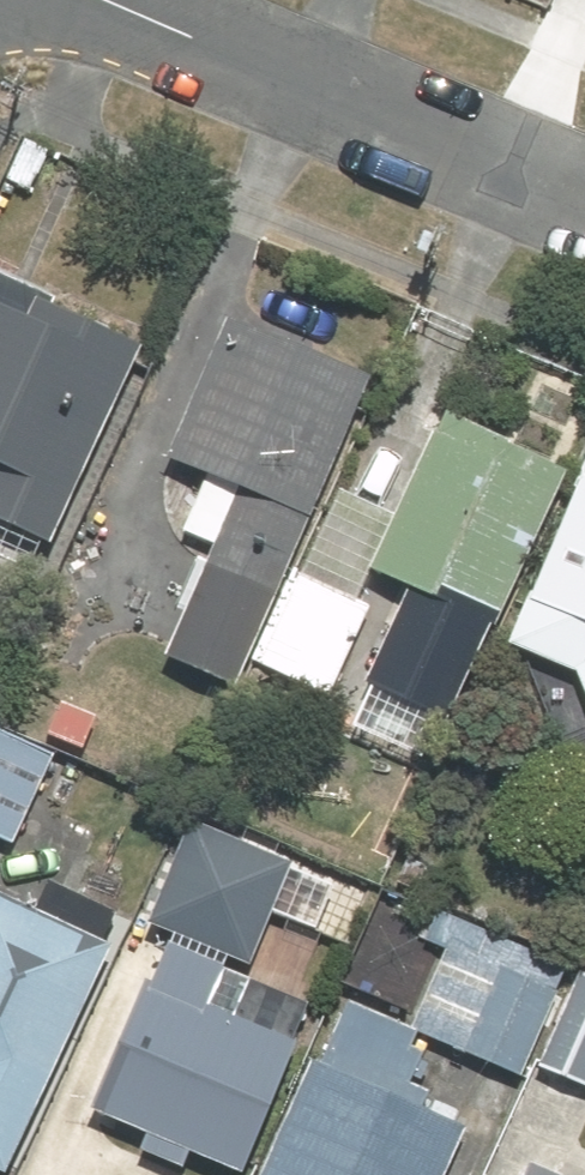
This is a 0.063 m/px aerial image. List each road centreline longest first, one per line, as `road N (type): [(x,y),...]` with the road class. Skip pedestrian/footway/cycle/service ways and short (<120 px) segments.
road 1 (residential): [(120,0),(584,192)]

